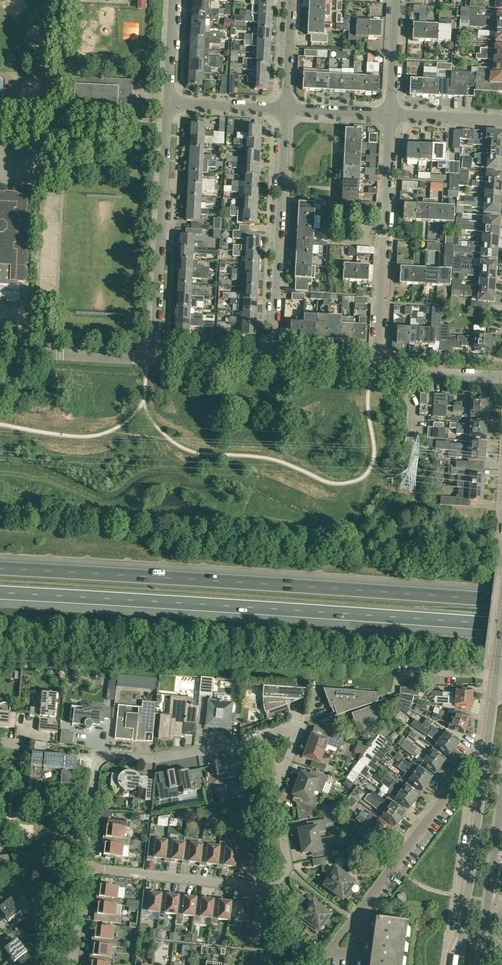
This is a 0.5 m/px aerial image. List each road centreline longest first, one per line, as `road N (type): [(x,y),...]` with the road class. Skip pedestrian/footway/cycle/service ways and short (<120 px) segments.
road 1 (motorway): [(501,601),(0,570)]
road 2 (motorway): [(0,595),(501,625)]
road 3 (residential): [(86,869),(273,888),(289,867),(277,797)]
road 4 (residential): [(86,869),(97,755),(157,757),(265,739)]
road 5 (tertiary): [(495,688),(460,964)]
road 6 (residential): [(154,359),(168,103)]
road 7 (residential): [(273,365),(286,109)]
road 8 (residential): [(376,370),(390,115)]
road 9 (residential): [(321,964),(449,795)]
road 10 (tertiary): [(481,964),(501,805)]
road 11 (unclassified): [(154,359),(0,351)]
road 12 (unclassified): [(501,378),(376,370)]

